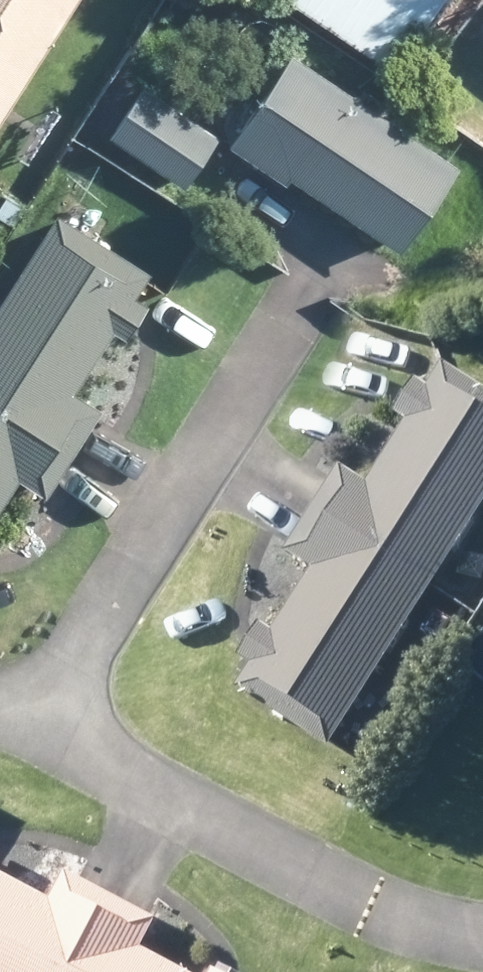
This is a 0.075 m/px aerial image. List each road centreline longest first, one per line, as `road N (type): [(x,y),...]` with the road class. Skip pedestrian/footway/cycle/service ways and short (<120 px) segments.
road 1 (residential): [(482,938),(372,914),(44,729)]
road 2 (residential): [(304,319),(44,729)]

